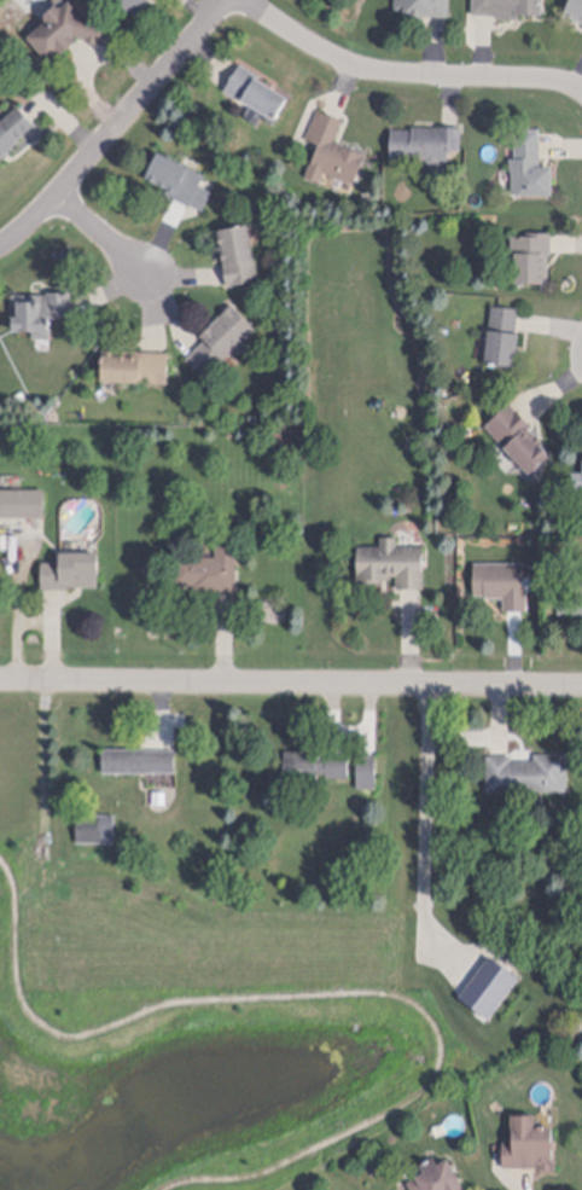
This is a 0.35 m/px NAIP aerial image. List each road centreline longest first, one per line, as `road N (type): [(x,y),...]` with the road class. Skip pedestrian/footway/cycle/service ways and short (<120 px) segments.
road 1 (tertiary): [(0,681),(581,687)]
road 2 (residential): [(241,0),(355,65),(561,82),(581,92)]
road 3 (residential): [(0,246),(74,176),(227,0)]
road 4 (residential): [(53,197),(150,277)]

